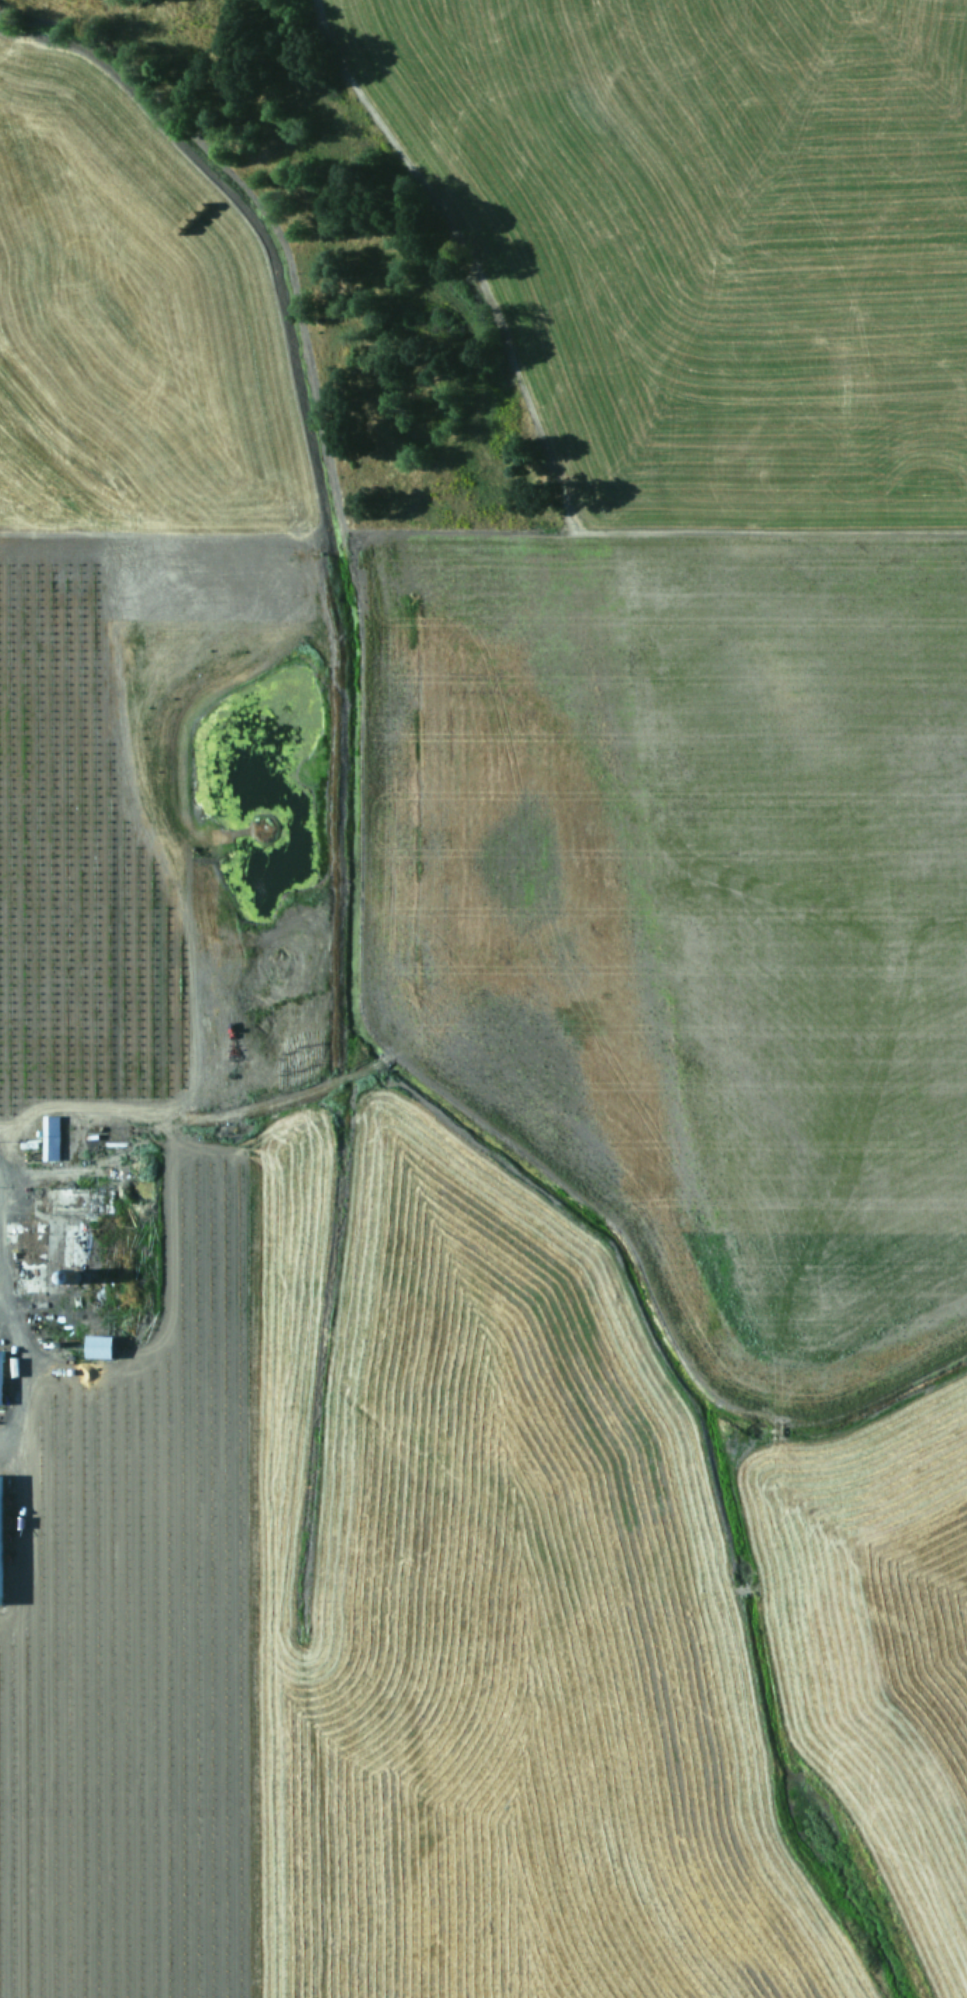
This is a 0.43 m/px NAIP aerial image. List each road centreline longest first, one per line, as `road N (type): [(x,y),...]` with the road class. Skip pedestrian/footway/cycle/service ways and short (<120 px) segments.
road 1 (residential): [(0,1522),(20,1294),(0,1255)]

